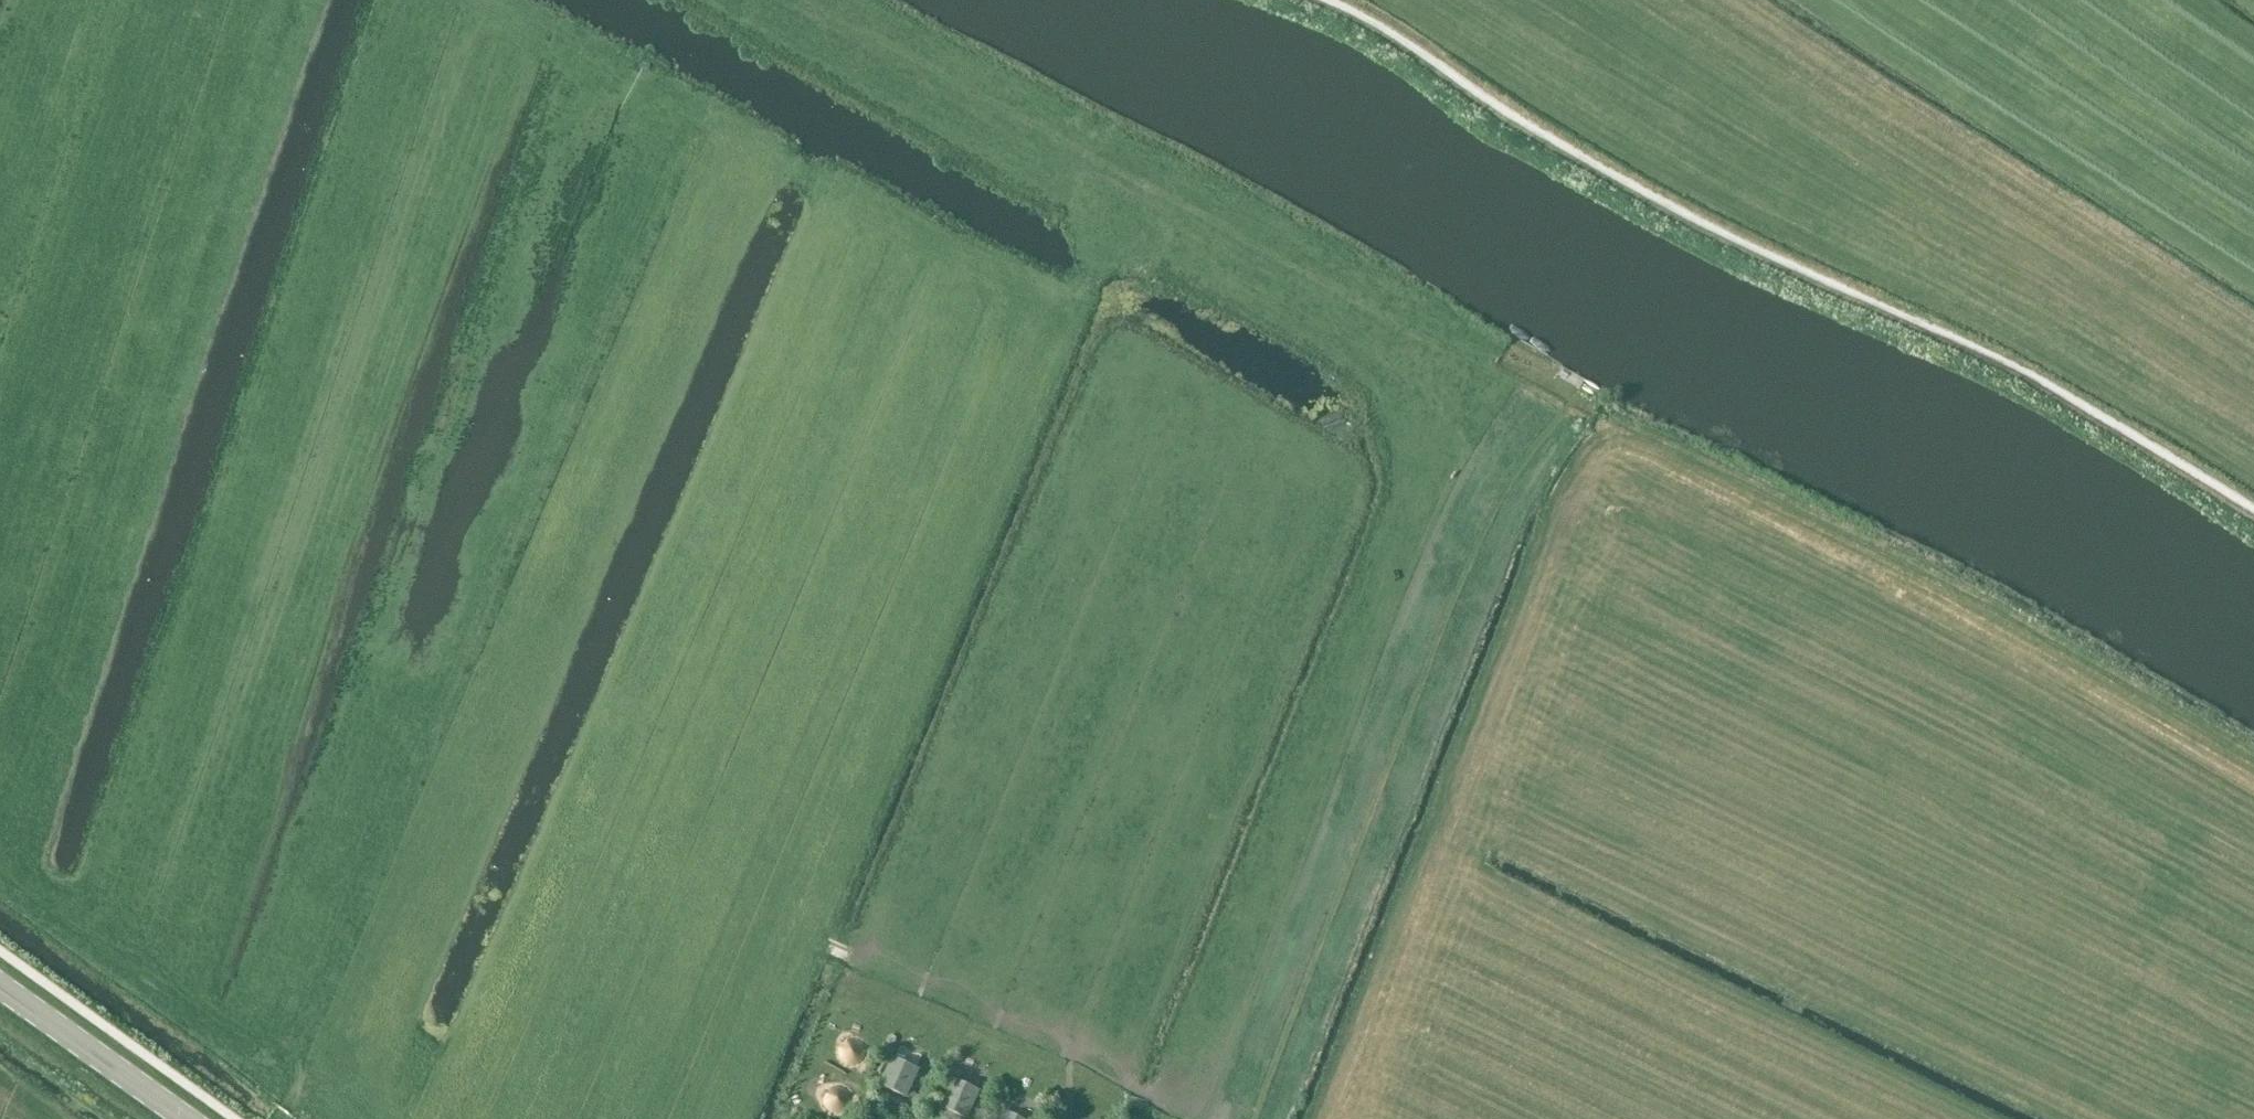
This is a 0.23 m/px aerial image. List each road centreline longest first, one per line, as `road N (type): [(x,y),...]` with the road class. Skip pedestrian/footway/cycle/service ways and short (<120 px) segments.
road 1 (tertiary): [(182,1118),(0,991)]

